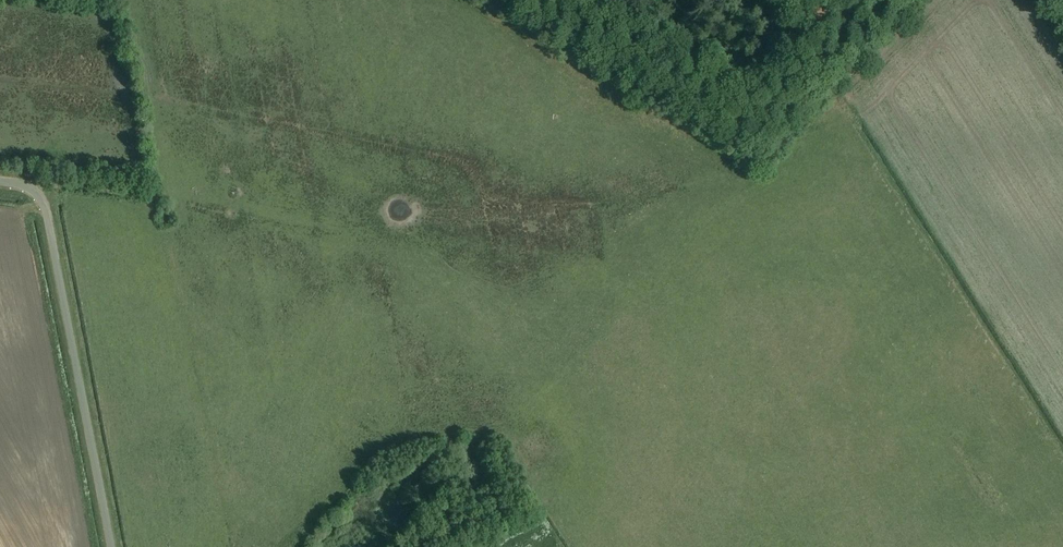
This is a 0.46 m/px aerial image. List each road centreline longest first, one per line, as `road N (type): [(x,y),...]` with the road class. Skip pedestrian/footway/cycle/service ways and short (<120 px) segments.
road 1 (unclassified): [(111,546),(43,206),(31,189),(0,182)]

